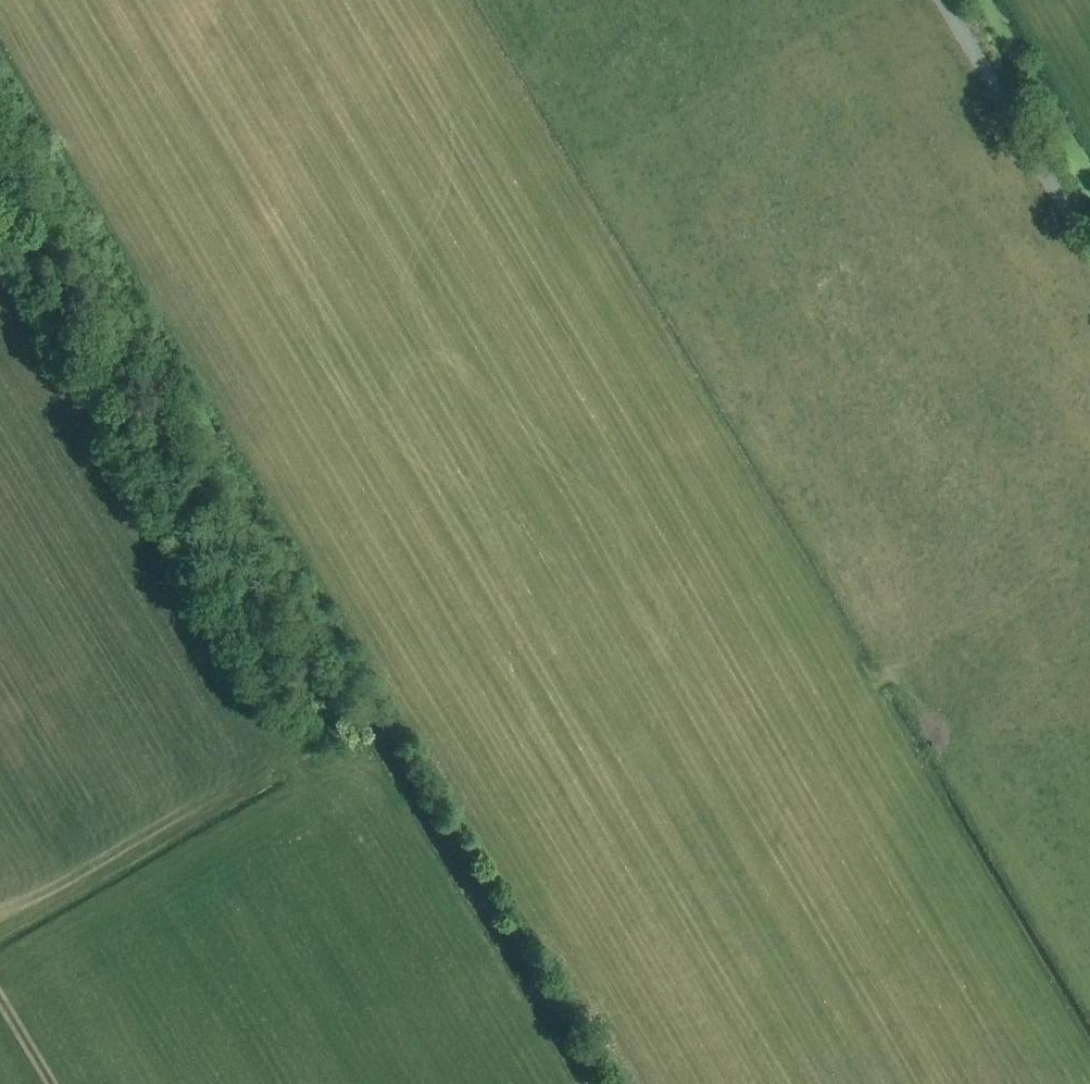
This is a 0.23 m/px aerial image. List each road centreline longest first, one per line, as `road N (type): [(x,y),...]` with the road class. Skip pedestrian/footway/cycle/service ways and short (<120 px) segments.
road 1 (track): [(1089,254),(935,0)]

